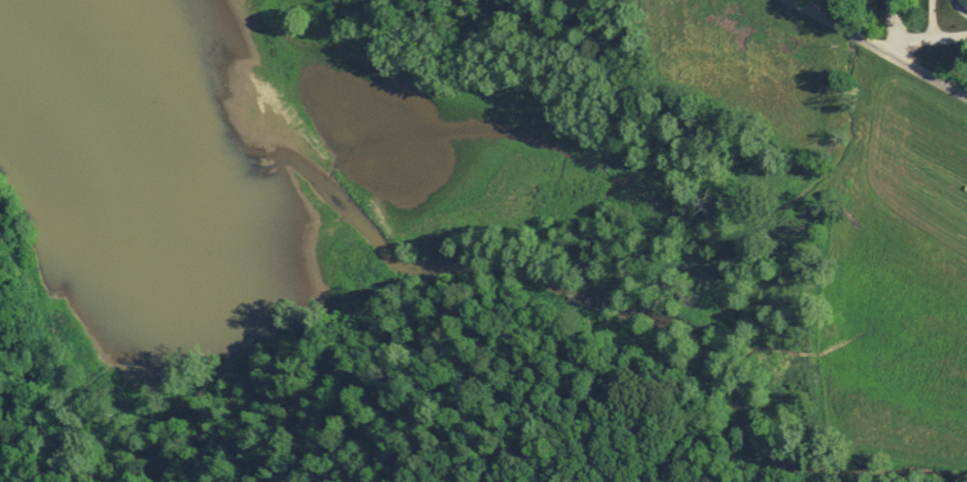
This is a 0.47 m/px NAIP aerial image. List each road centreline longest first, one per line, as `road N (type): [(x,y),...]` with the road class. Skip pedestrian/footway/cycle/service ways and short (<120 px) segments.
road 1 (residential): [(781,0),(966,97)]

